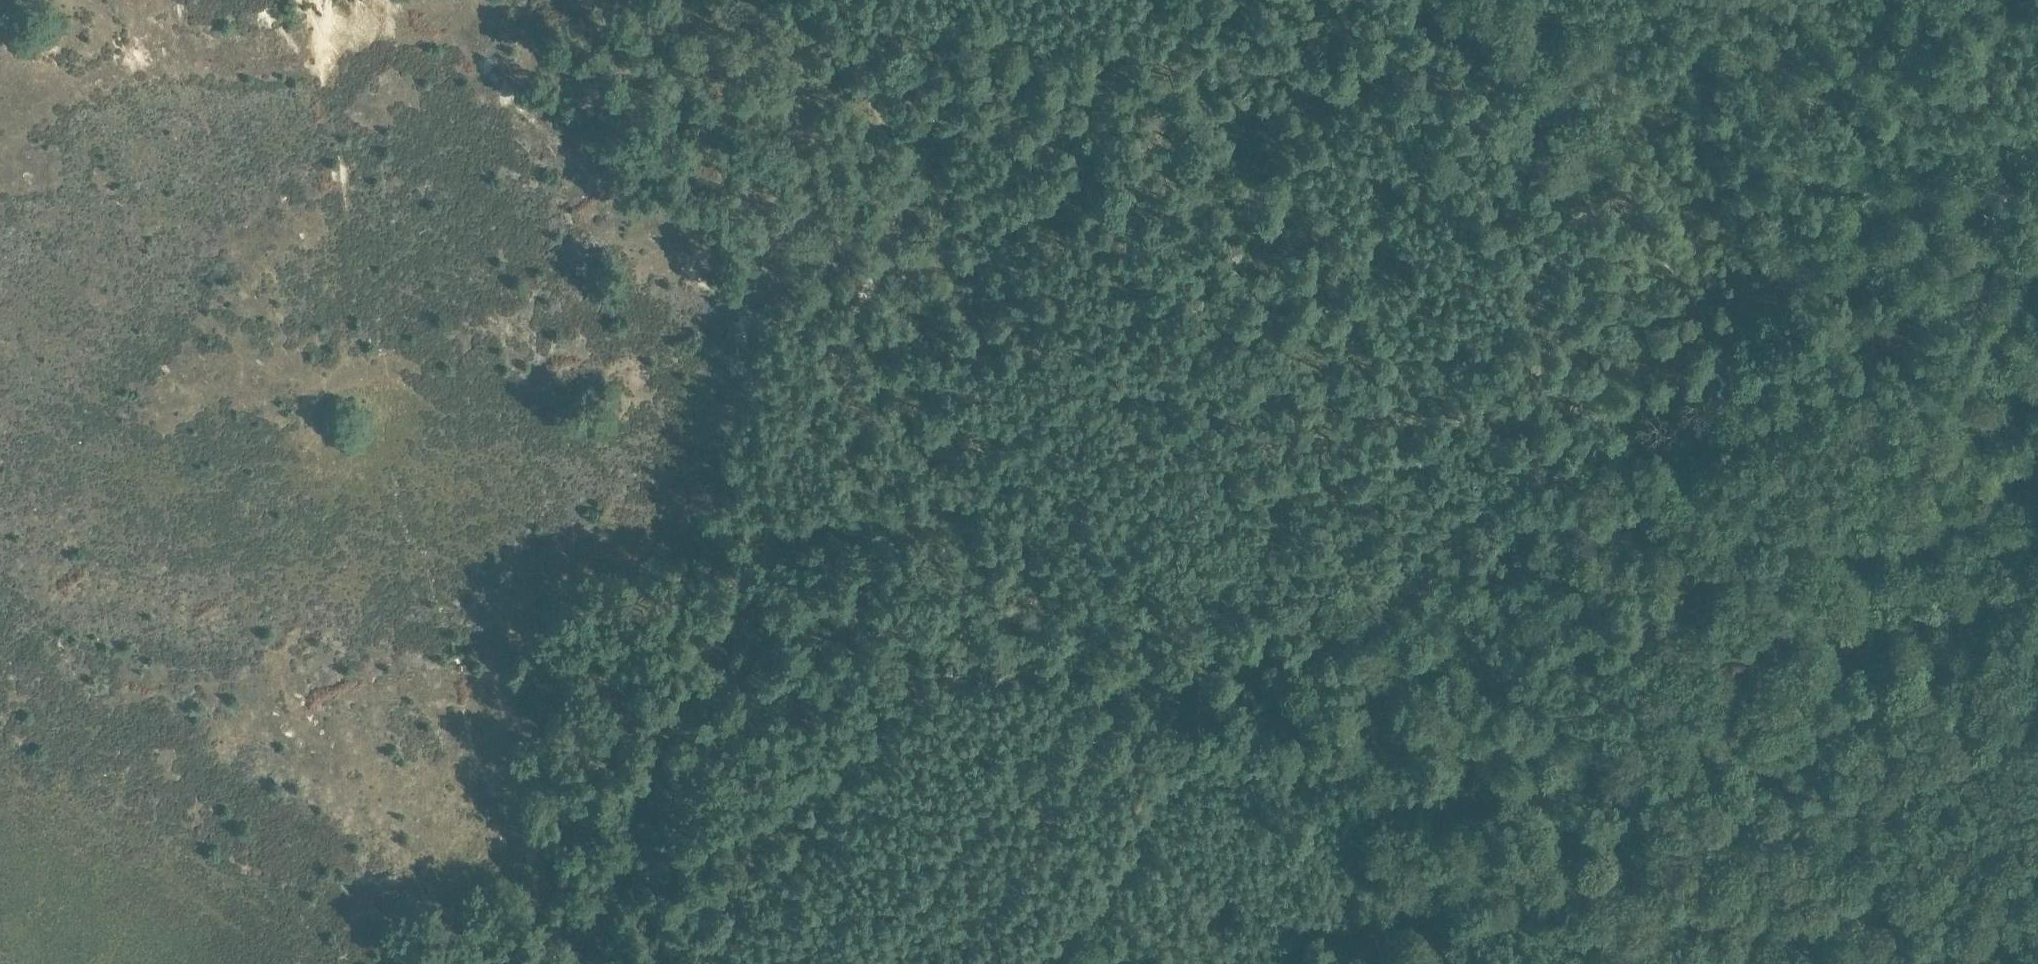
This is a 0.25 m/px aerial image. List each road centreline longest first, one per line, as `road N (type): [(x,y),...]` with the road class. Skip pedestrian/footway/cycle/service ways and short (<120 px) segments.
road 1 (track): [(1860,0),(1802,36),(1622,72),(1585,91),(1572,131),(1600,184),(1917,612),(2037,864)]
road 2 (track): [(575,963),(757,522),(914,188),(907,135),(847,72),(804,0)]
road 3 (track): [(1319,963),(1569,826),(1831,659),(2037,551)]

